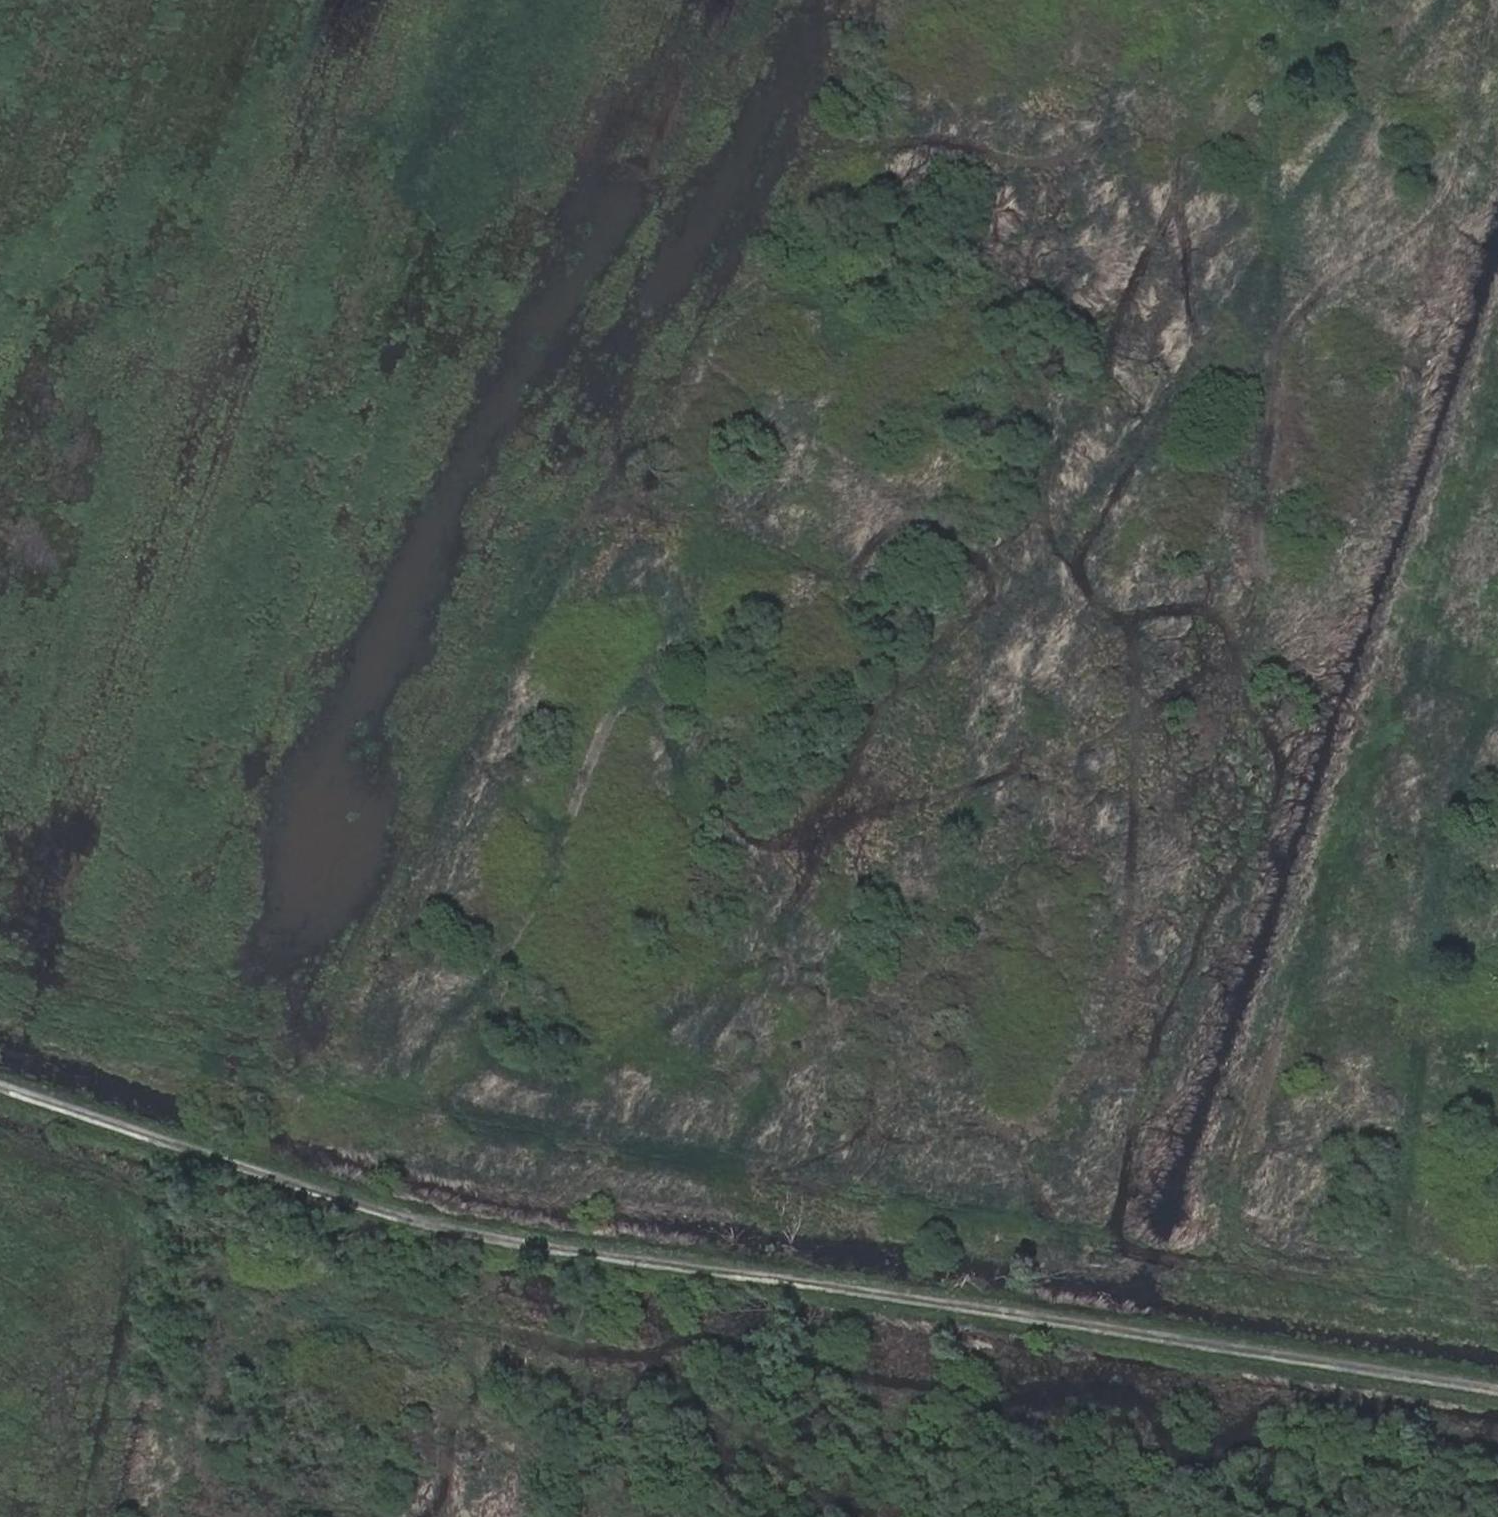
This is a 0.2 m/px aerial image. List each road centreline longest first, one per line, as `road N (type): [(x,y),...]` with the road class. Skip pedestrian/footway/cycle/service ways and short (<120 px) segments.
road 1 (track): [(0,1088),(501,1243),(1497,1388)]

